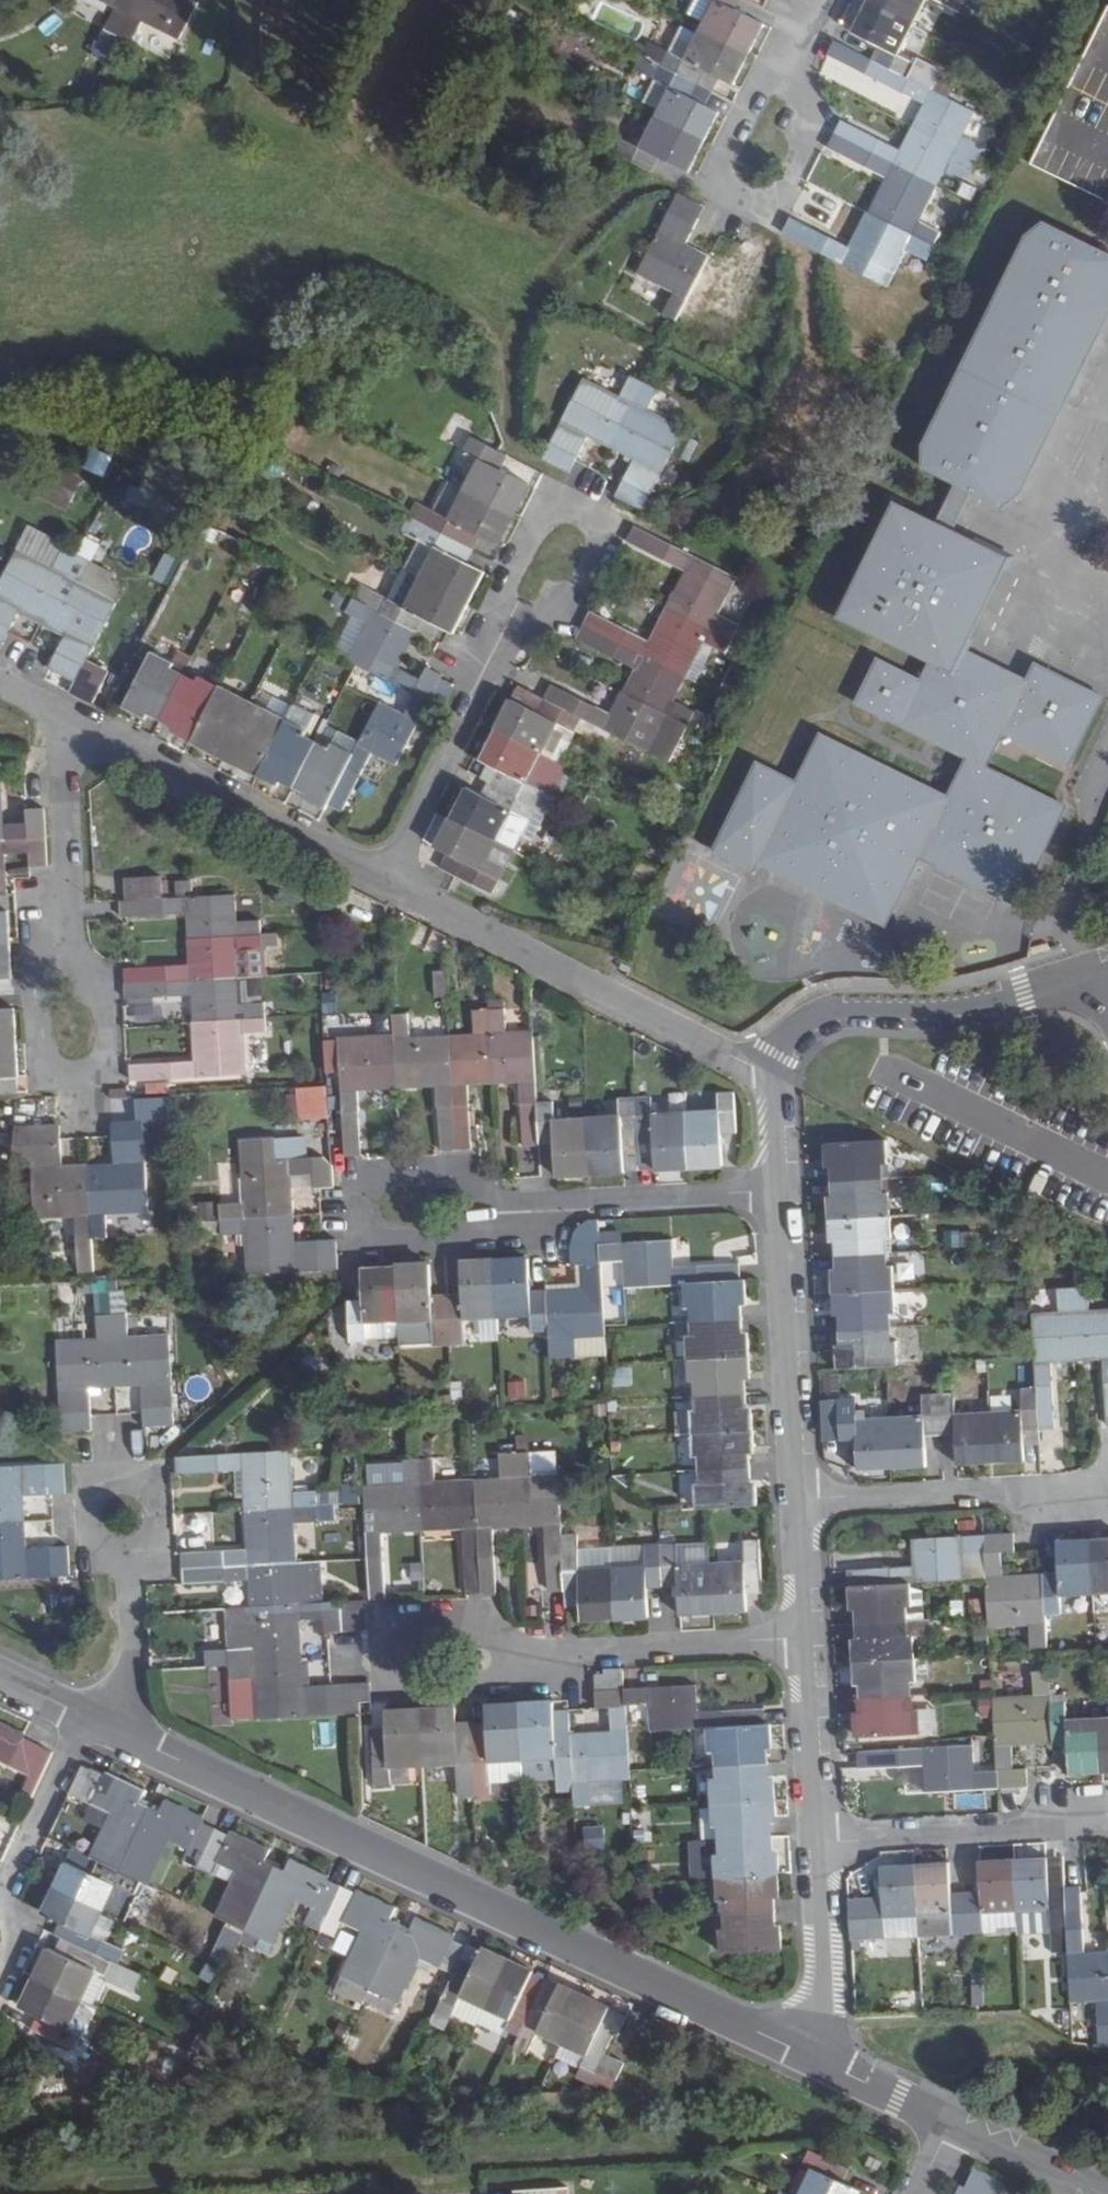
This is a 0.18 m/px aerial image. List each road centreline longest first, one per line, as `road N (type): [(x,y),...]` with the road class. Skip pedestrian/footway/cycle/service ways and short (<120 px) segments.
road 1 (residential): [(807,2053),(102,1723)]
road 2 (residential): [(772,1073),(383,884)]
road 3 (residential): [(1107,962),(961,1006),(840,1009),(804,1022),(780,1048),(772,1073)]
road 4 (residential): [(383,884),(56,713)]
road 5 (residential): [(546,558),(383,884)]
road 6 (residential): [(441,1666),(804,1642)]
road 7 (residential): [(420,1212),(778,1193)]
road 8 (residential): [(75,1032),(56,713)]
road 9 (residential): [(1107,1481),(796,1502)]
road 10 (residential): [(778,1193),(796,1502)]
road 11 (residential): [(1107,1831),(816,1852)]
road 12 (residential): [(125,1518),(132,1659),(102,1723)]
road 13 (residential): [(804,1642),(816,1852)]
road 14 (residential): [(816,1852),(823,2012),(807,2053)]
road 15 (residential): [(0,1896),(86,1716)]
road 16 (residential): [(753,154),(834,0)]
road 17 (residential): [(1107,2193),(955,2123)]
road 18 (residential): [(955,2123),(807,2053)]
road 19 (residential): [(796,1502),(804,1642)]
road 20 (residential): [(772,1073),(778,1193)]

